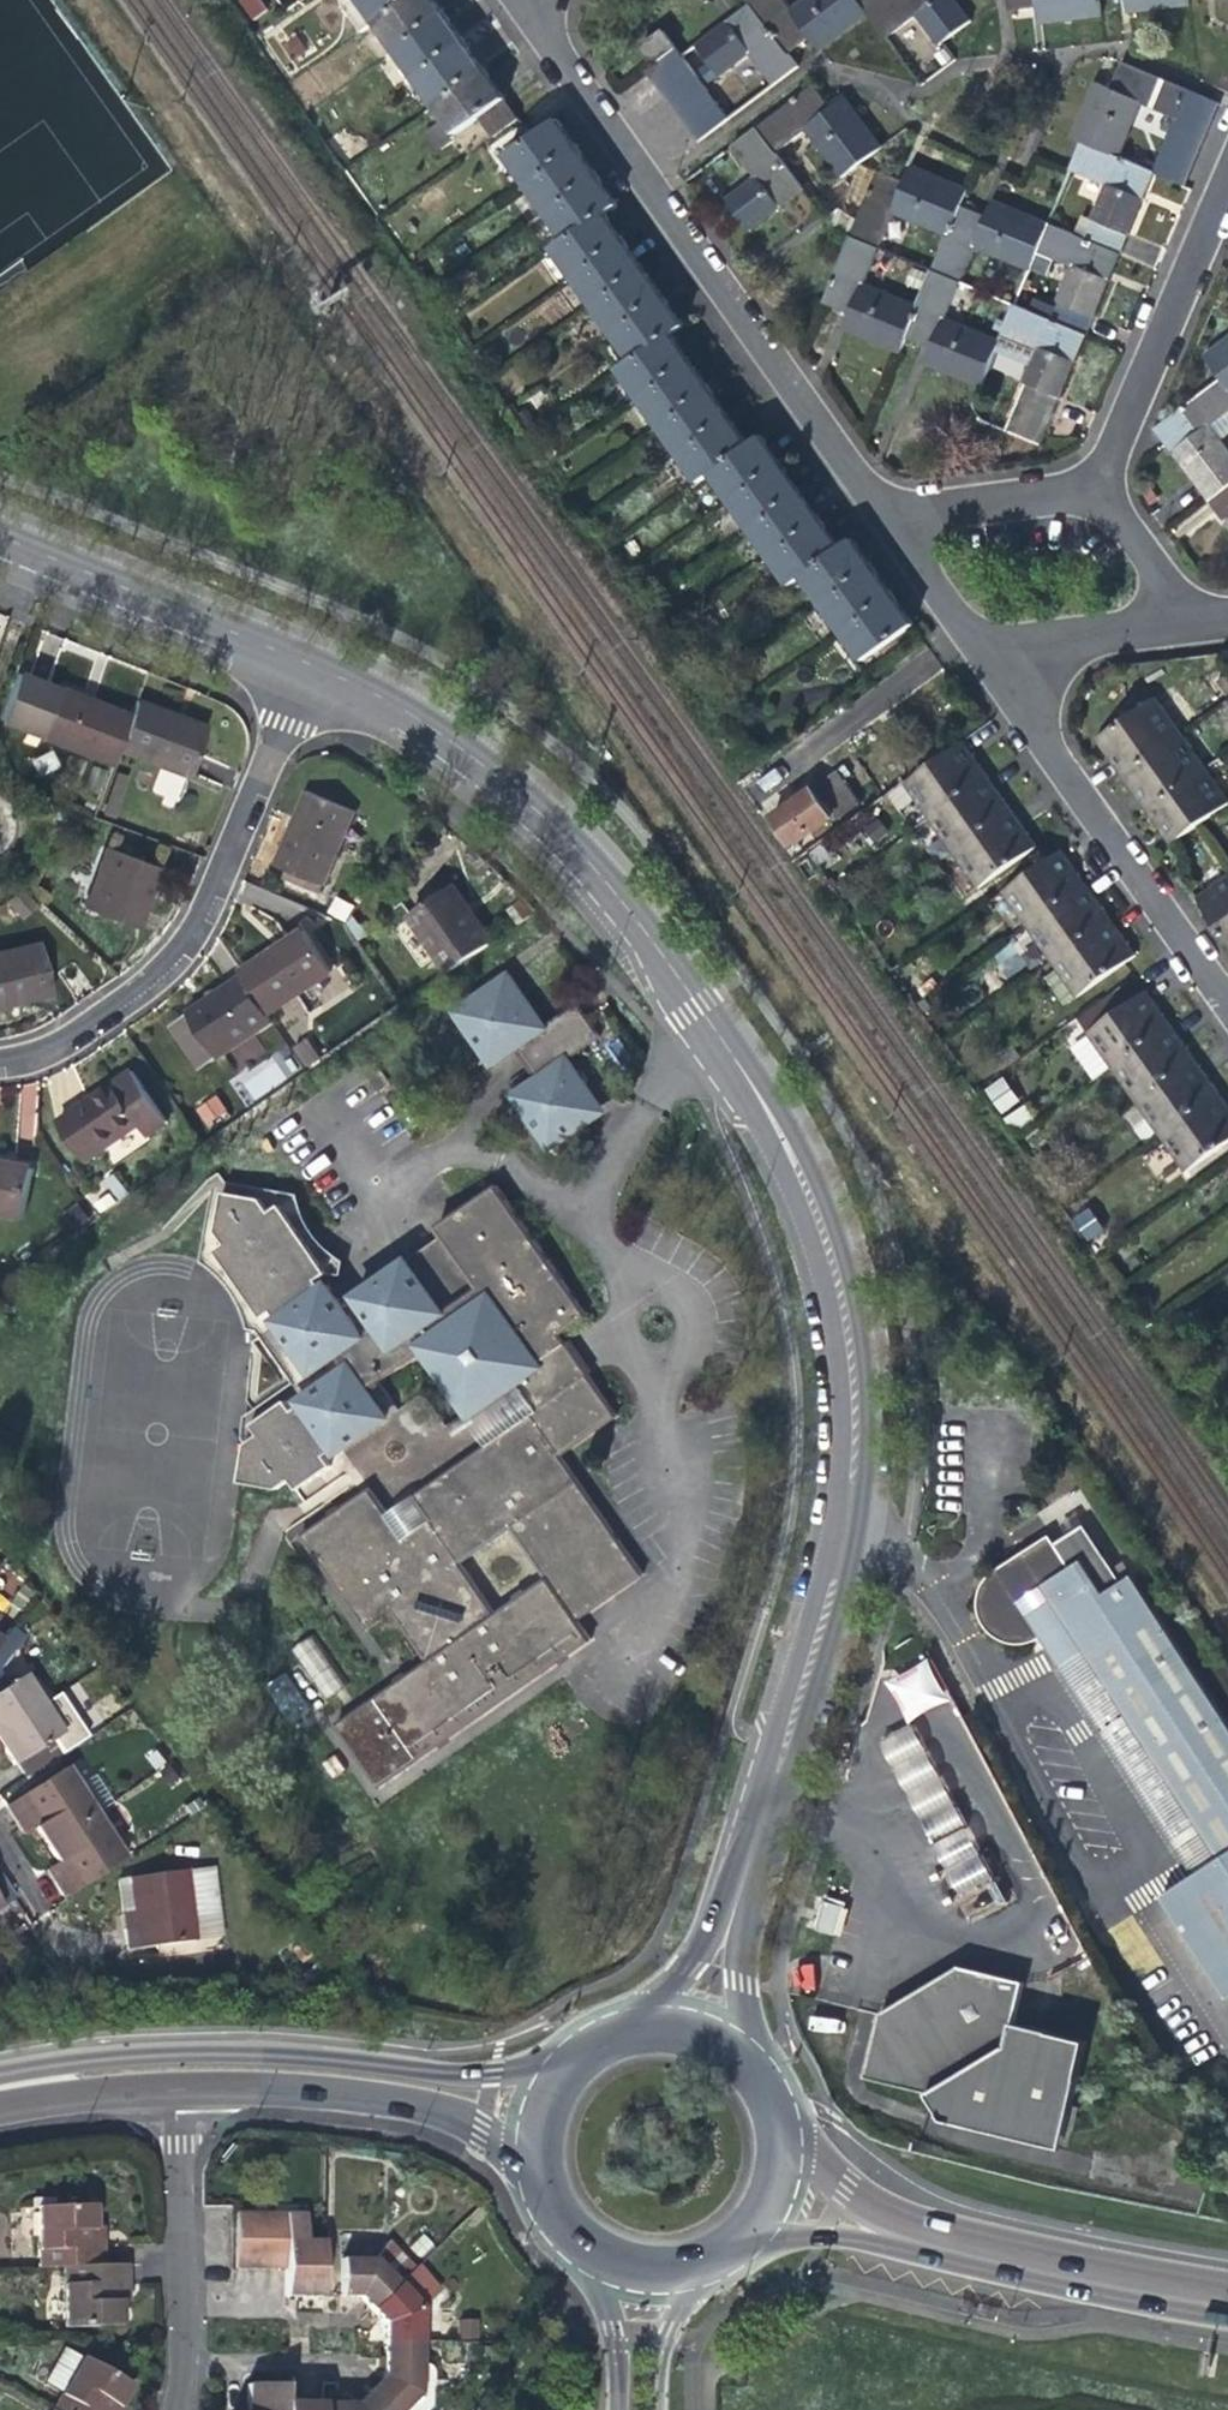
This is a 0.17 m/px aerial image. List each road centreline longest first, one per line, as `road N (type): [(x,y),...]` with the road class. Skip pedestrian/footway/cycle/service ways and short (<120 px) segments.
road 1 (residential): [(303,662),(407,710),(541,812),(736,1063),(780,1133),(829,1248),(853,1399),(839,1549),(691,2029)]
road 2 (residential): [(881,519),(511,0)]
road 3 (secondary): [(563,2071),(442,2076),(302,2057),(171,2054),(0,2075)]
road 4 (residential): [(0,1065),(54,1050),(165,972),(202,917),(303,662)]
road 5 (residential): [(1227,1004),(982,654)]
road 6 (secondary): [(171,2090),(266,2089),(436,2109),(481,2131),(540,2180)]
road 7 (residential): [(1093,491),(1227,165)]
road 8 (residential): [(0,537),(303,662)]
road 9 (residential): [(167,2409),(180,2365),(171,2090)]
road 10 (secondary): [(945,2249),(1227,2301)]
road 11 (residential): [(1093,491),(881,519)]
road 12 (secondary): [(739,2242),(823,2234),(945,2249)]
road 13 (residential): [(982,654),(1184,626)]
road 14 (secondary): [(945,2249),(847,2185),(782,2130)]
road 15 (secondary): [(0,2111),(171,2090)]
road 16 (residential): [(982,654),(881,519)]
road 17 (residential): [(1184,626),(1093,491)]
road 18 (tertiary): [(660,2409),(670,2332),(705,2263)]
road 19 (tertiary): [(602,2257),(615,2330),(615,2409)]
road 20 (secondary): [(782,2130),(749,2063),(691,2029)]
road 21 (secondary): [(691,2029),(631,2028),(603,2039),(563,2071)]
road 22 (secondary): [(739,2242),(775,2192),(782,2130)]

